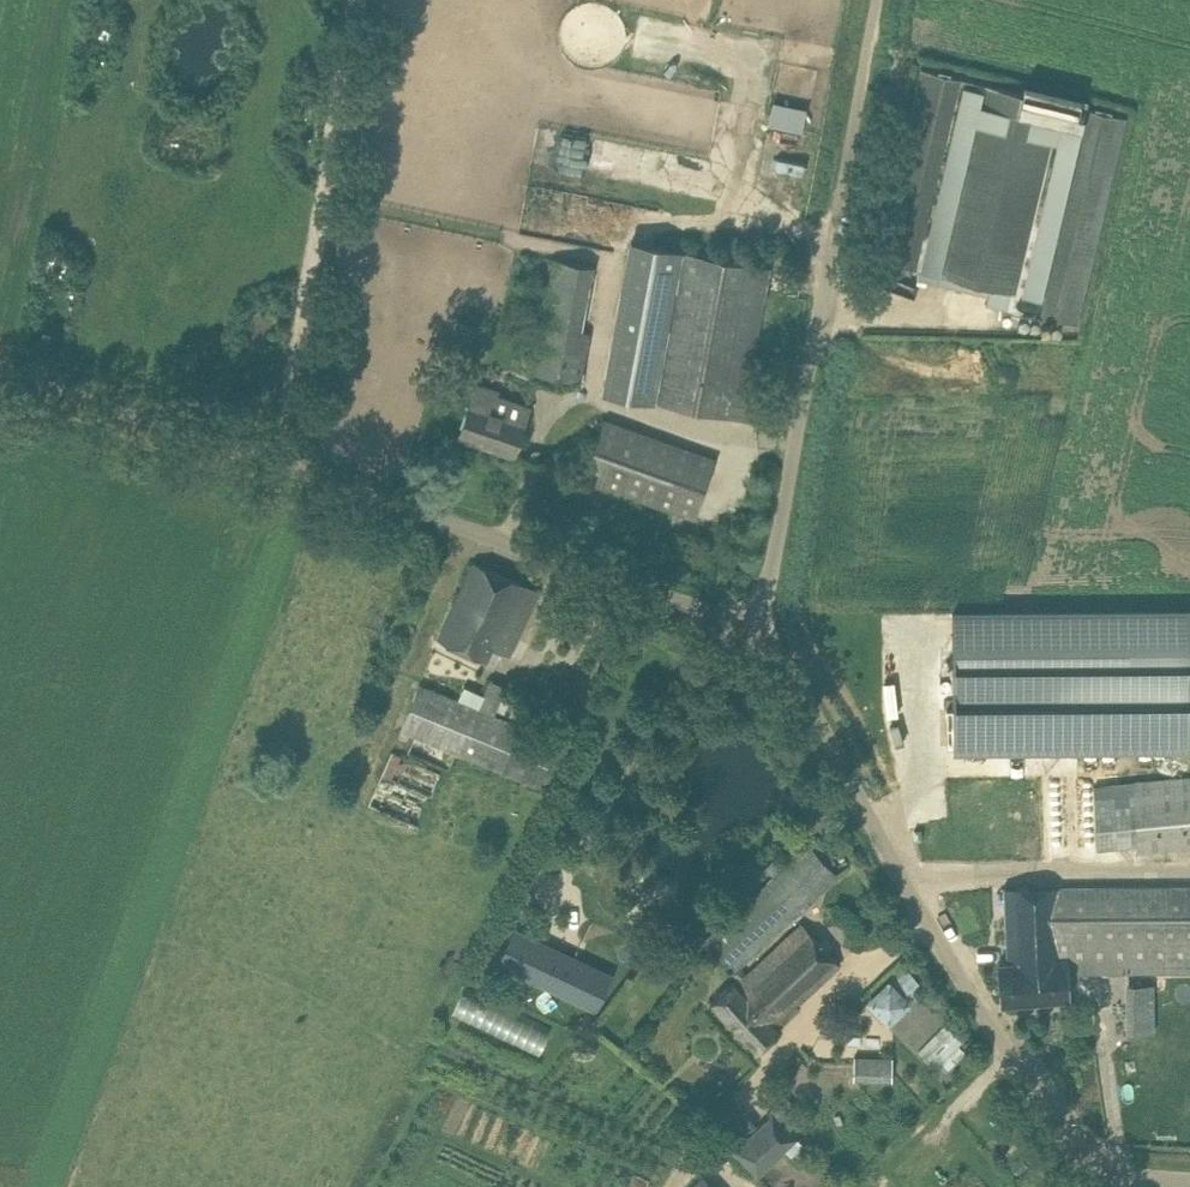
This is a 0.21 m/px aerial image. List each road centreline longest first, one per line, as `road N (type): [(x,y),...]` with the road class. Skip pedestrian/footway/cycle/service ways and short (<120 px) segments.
road 1 (unclassified): [(1082,1171),(762,621)]
road 2 (unclassified): [(762,621),(871,0)]
road 3 (unclassified): [(762,621),(278,456)]
road 4 (unclassified): [(0,364),(278,456)]

